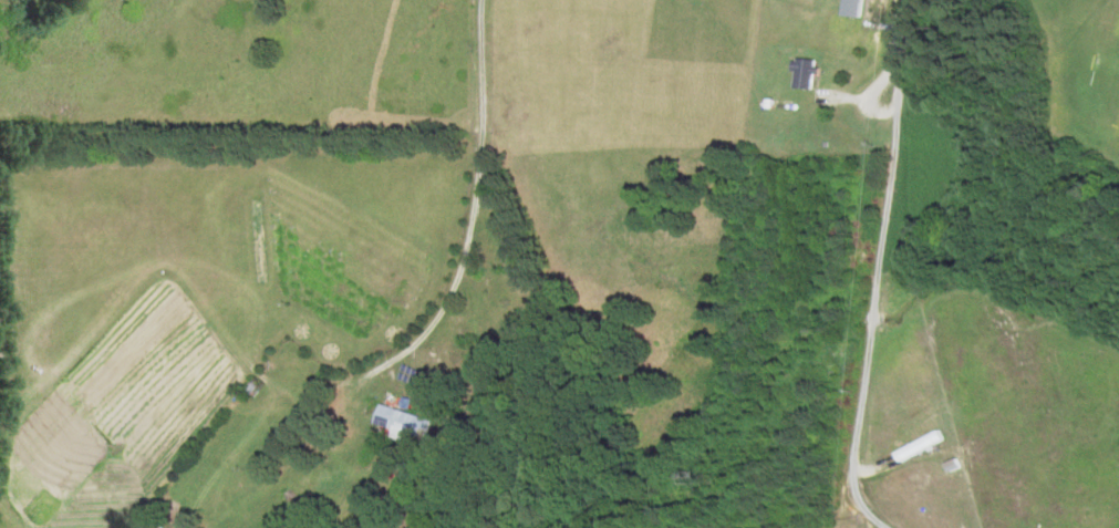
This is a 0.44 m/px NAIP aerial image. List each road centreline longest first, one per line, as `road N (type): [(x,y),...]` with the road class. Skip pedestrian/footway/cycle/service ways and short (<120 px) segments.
road 1 (residential): [(300,464),(358,373),(418,344),(454,284),(484,125),(477,0)]

